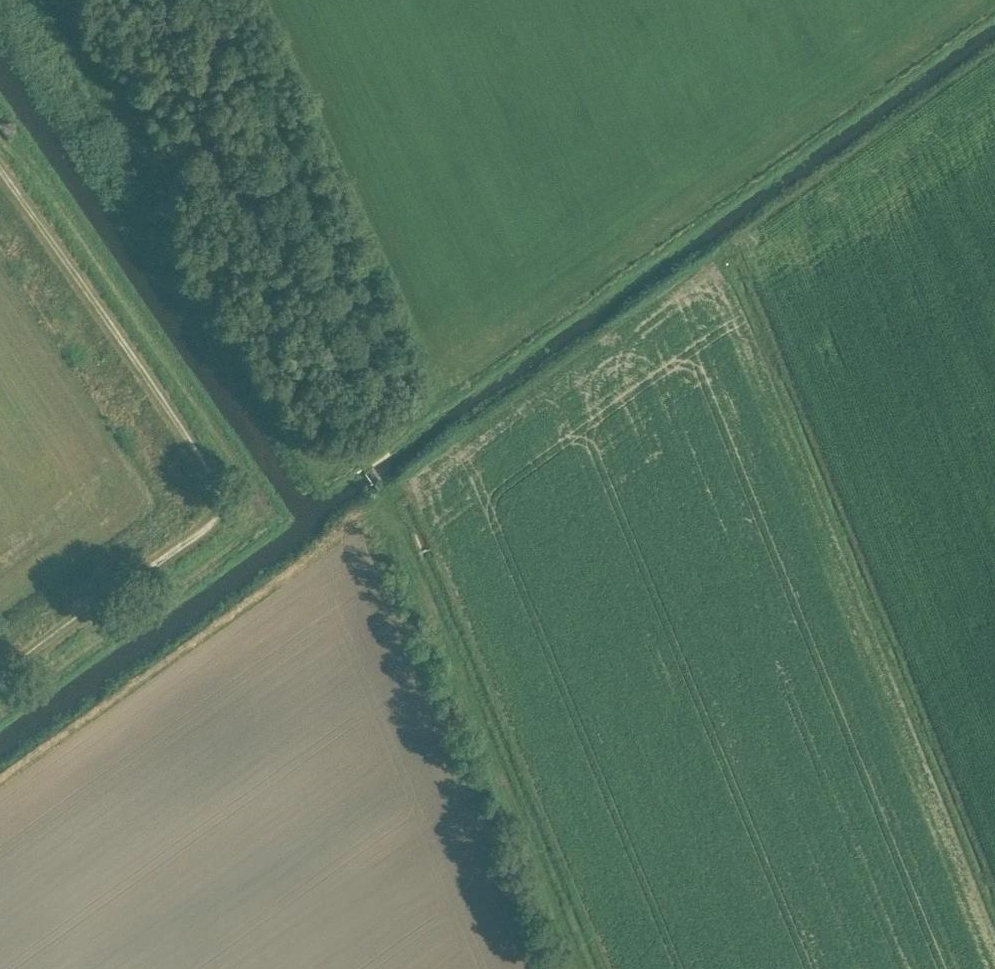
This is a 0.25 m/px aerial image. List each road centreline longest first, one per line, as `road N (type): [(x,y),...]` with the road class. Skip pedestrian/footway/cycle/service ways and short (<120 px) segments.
road 1 (track): [(0,136),(31,152),(268,497),(275,525),(0,723)]
road 2 (track): [(448,405),(263,0)]

